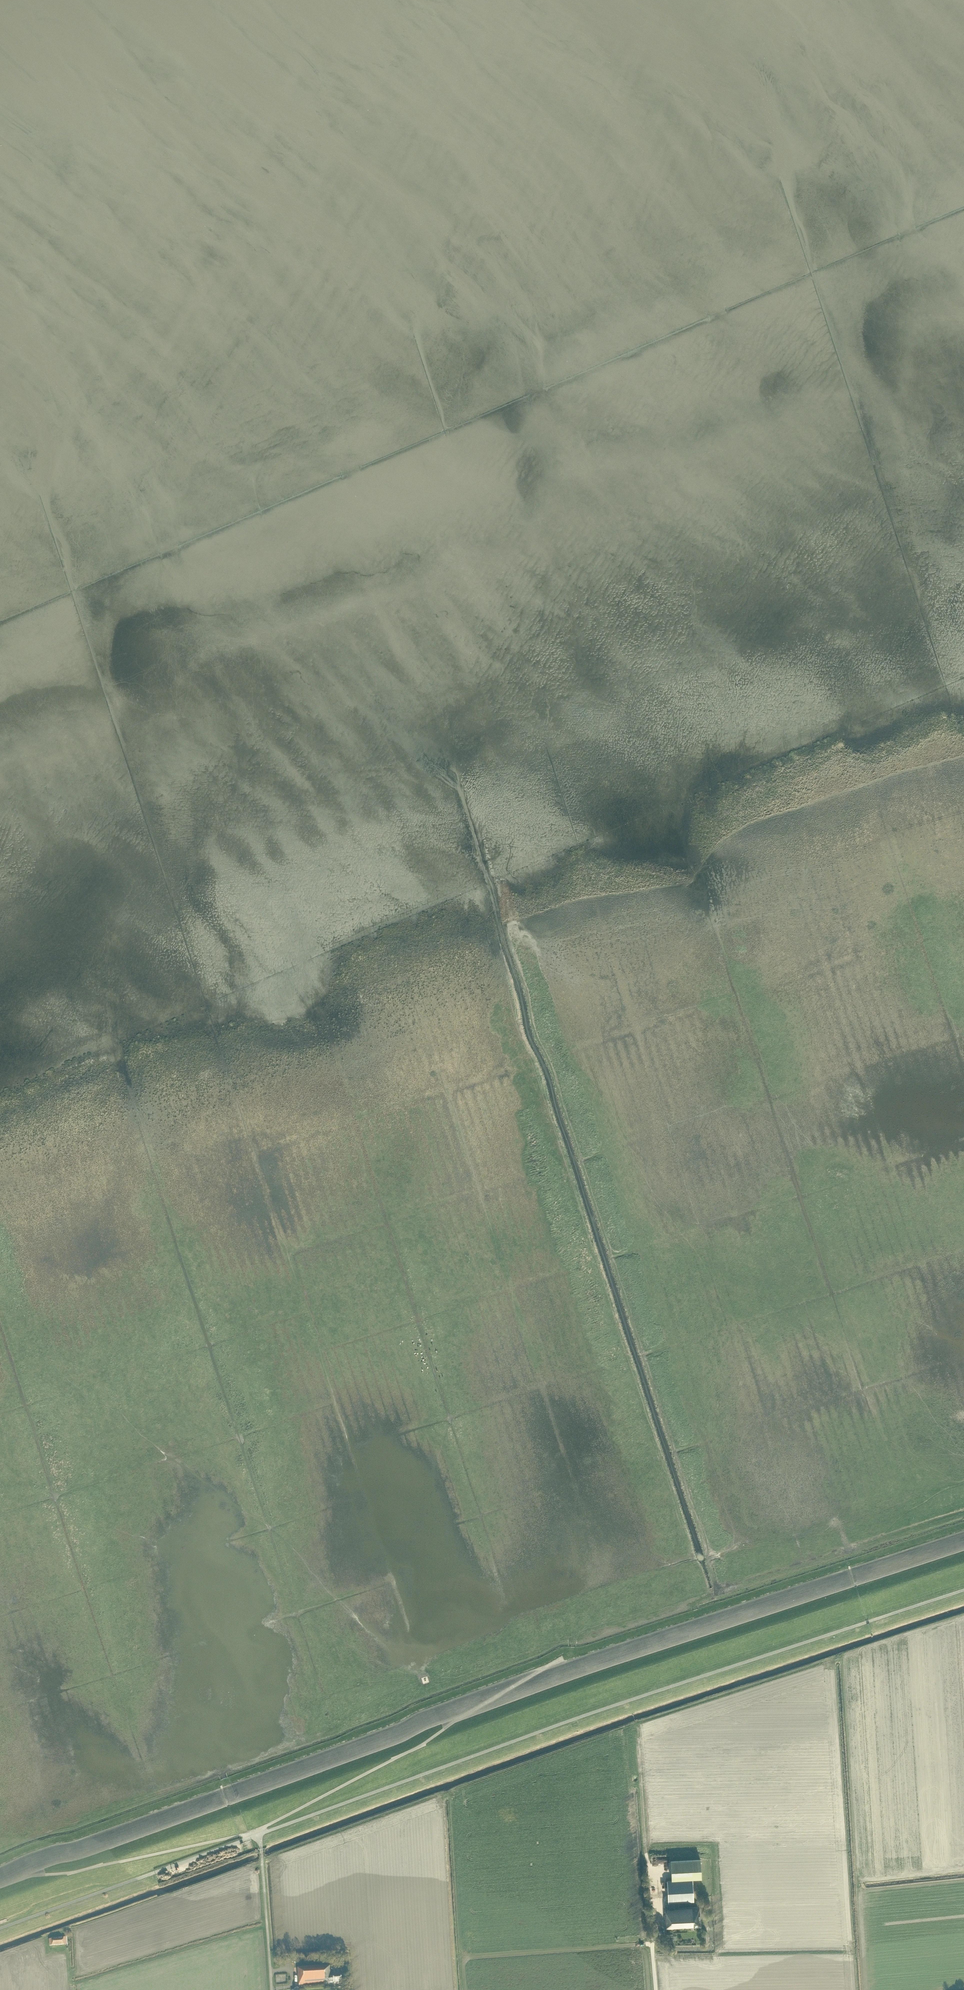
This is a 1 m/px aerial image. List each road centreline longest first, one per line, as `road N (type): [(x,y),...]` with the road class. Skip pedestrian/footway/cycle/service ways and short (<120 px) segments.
road 1 (unclassified): [(258,1835),(963,1590)]
road 2 (unclassified): [(0,1929),(258,1835)]
road 3 (unclassified): [(271,1989),(258,1835)]

